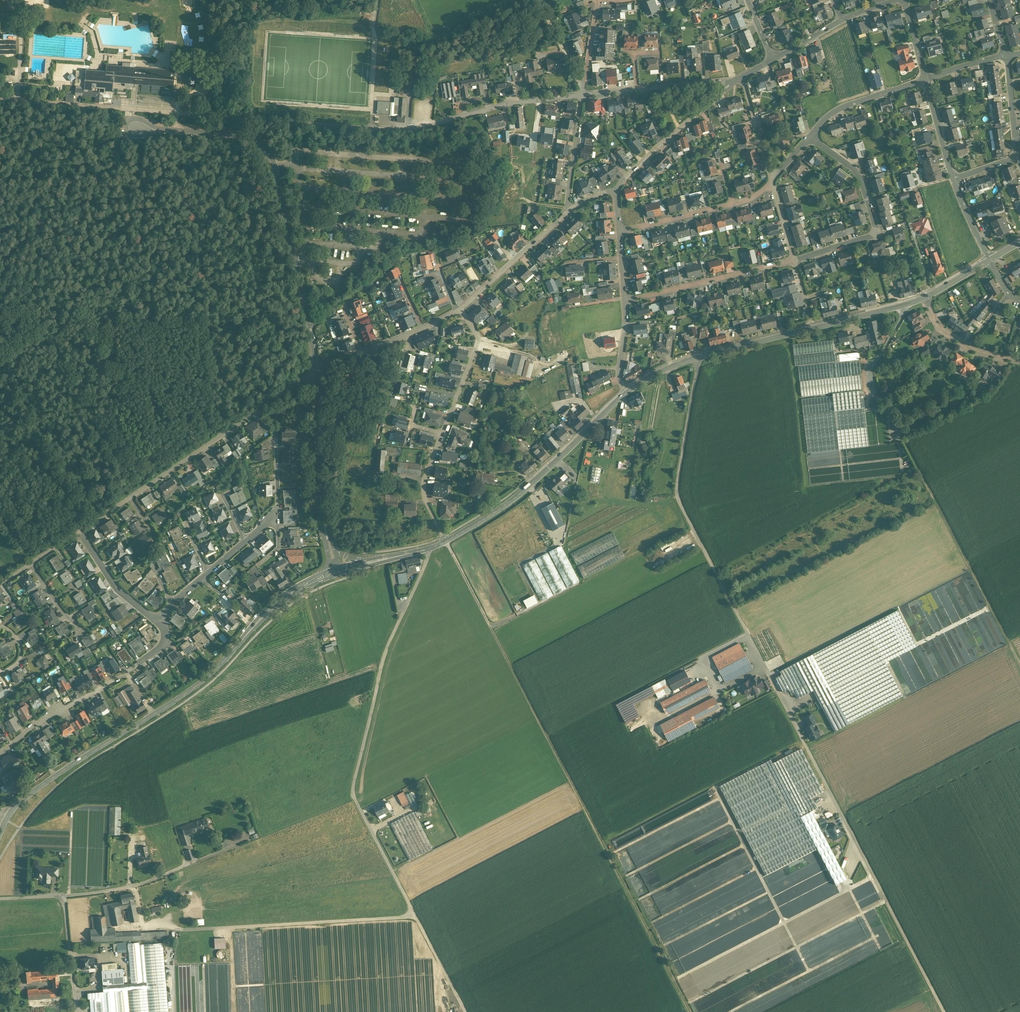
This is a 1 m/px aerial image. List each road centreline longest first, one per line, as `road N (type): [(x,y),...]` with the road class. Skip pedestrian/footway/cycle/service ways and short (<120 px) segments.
road 1 (track): [(945,1011),(693,527)]
road 2 (track): [(465,1011),(355,796),(386,651),(433,547)]
road 3 (track): [(491,627),(690,1011)]
road 4 (secondary): [(334,569),(286,596),(199,683),(48,780),(6,819)]
road 5 (track): [(1019,662),(870,369),(909,303)]
road 6 (residential): [(131,128),(241,136),(269,153),(316,370)]
road 7 (track): [(414,913),(174,928),(169,940),(70,944)]
road 8 (track): [(693,527),(491,627),(445,541)]
road 9 (track): [(434,125),(390,129),(129,108)]
road 10 (unclassified): [(461,309),(479,341),(423,484),(445,541)]
road 11 (secondary): [(628,391),(513,499),(445,541)]
road 12 (track): [(673,979),(876,877)]
road 13 (residential): [(130,497),(316,370)]
road 14 (residential): [(796,261),(879,233),(862,179),(811,136)]
road 15 (unclassified): [(316,370),(322,509),(334,569)]
road 16 (secondary): [(816,328),(699,357),(628,391)]
road 17 (track): [(693,527),(677,487),(698,352)]
road 18 (track): [(65,897),(135,885),(236,845)]
road 19 (residential): [(626,301),(796,261)]
road 20 (unclassified): [(616,188),(743,78)]
road 21 (residential): [(583,96),(507,104),(434,125)]
road 22 (unclassified): [(461,309),(568,210)]
road 23 (residential): [(926,79),(842,107),(811,136)]
road 24 (track): [(129,108),(0,98)]
road 25 (residential): [(162,622),(118,590),(79,532)]

